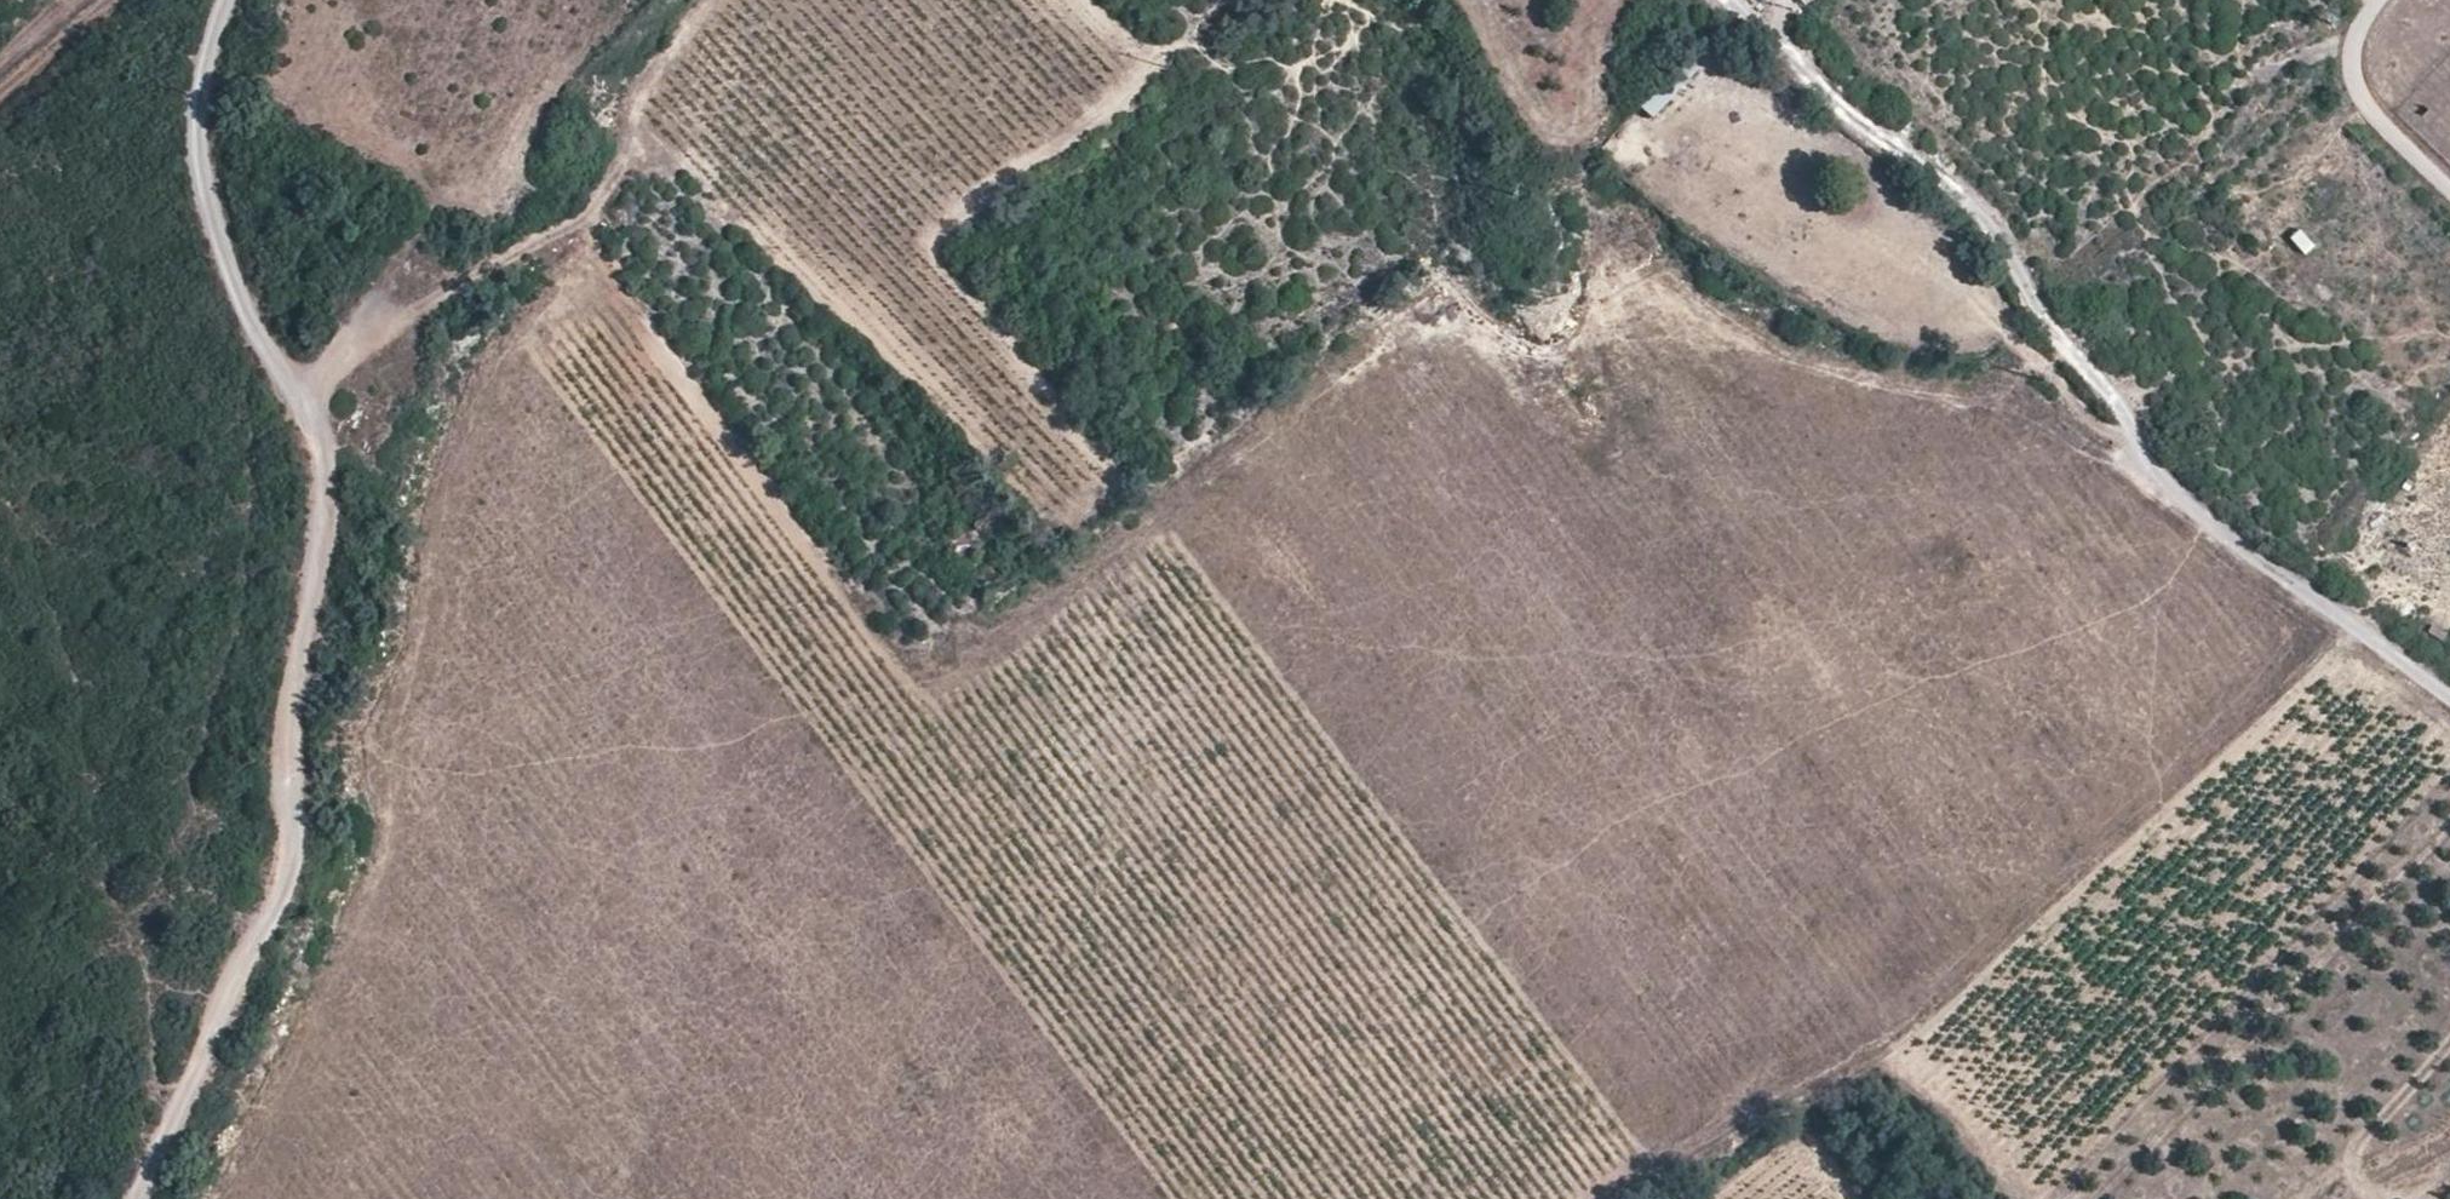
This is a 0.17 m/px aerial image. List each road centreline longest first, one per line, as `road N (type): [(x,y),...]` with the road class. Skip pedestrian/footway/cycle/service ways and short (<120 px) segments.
road 1 (track): [(228,0),(205,64),(201,160),(220,246),(327,466),(276,876),(145,1198)]
road 2 (unclassified): [(2449,693),(2234,545),(1917,164),(1752,0)]
road 3 (unclassified): [(2449,187),(2365,105),(2352,35),(2376,0)]

